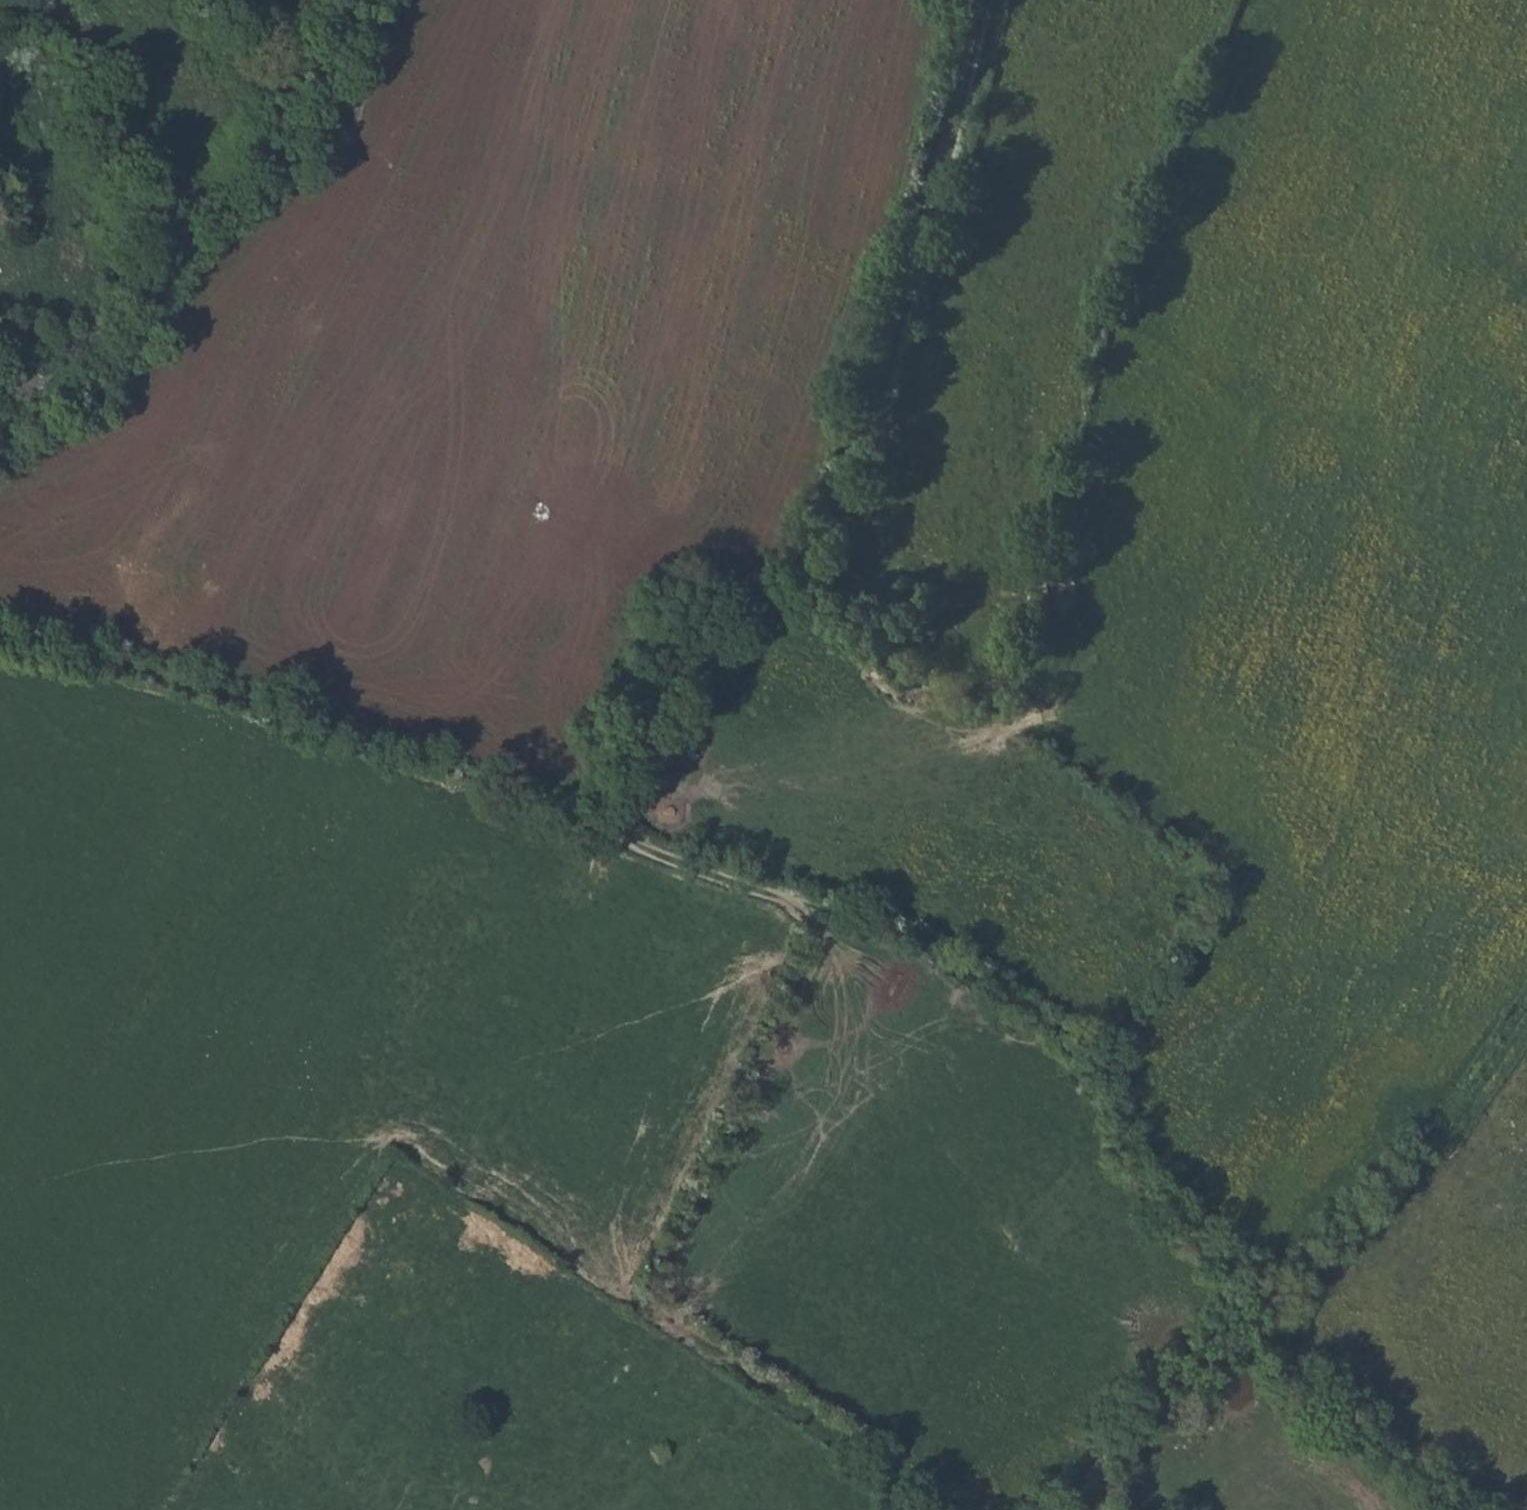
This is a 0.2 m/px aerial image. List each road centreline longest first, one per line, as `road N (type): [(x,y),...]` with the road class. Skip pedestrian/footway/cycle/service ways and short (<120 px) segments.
road 1 (track): [(572,818),(659,858),(937,950),(1033,1010),(1095,1069),(1151,1186),(1243,1311),(1326,1406),(1418,1472),(1452,1509)]
road 2 (track): [(993,0),(882,394),(808,564),(572,818)]
road 3 (track): [(0,635),(269,706),(572,818)]

